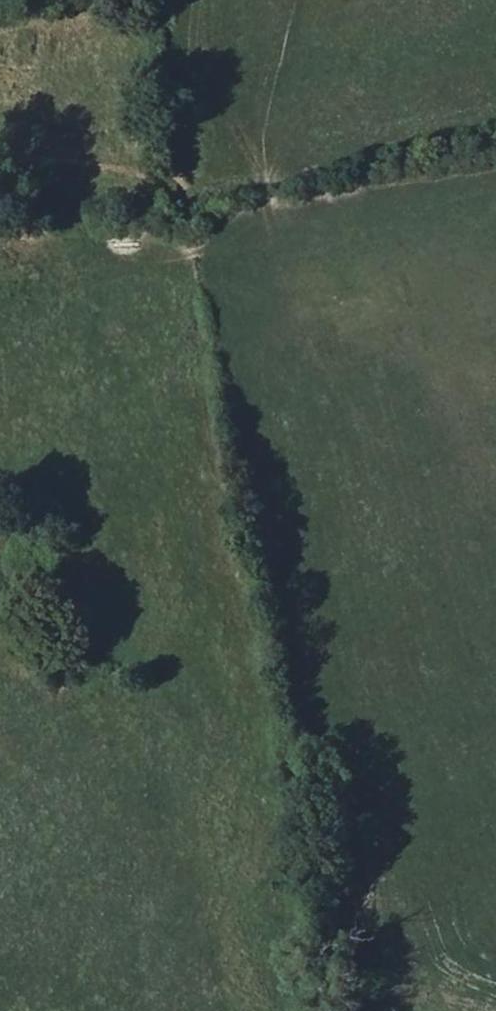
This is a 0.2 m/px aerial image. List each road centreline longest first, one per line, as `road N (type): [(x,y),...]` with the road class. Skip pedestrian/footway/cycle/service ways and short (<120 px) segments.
road 1 (track): [(495,142),(0,238)]

